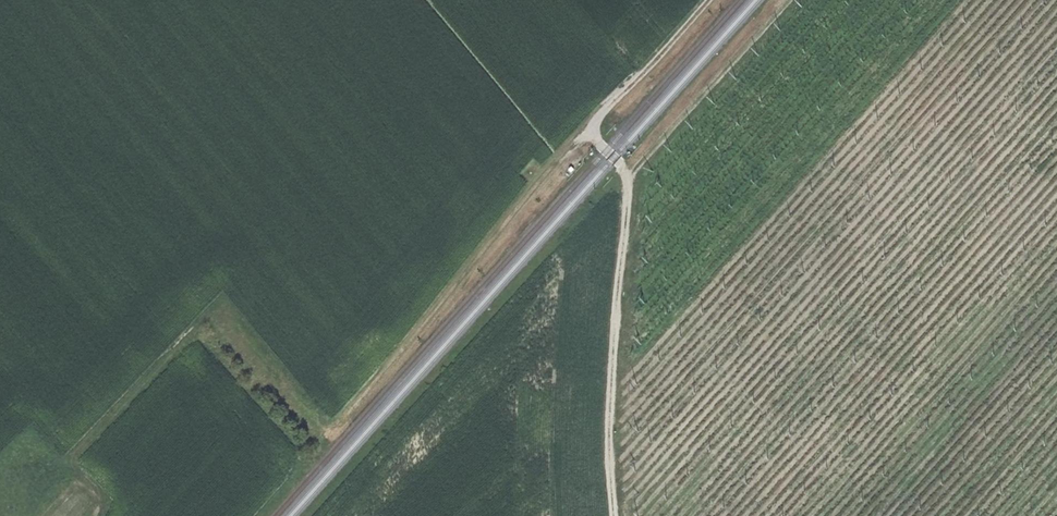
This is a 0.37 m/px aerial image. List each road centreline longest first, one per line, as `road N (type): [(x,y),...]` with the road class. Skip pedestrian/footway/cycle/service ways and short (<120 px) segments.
road 1 (track): [(704,0),(592,122),(628,188),(611,383),(614,515)]
road 2 (track): [(284,237),(78,452),(76,463),(102,500),(100,515)]

